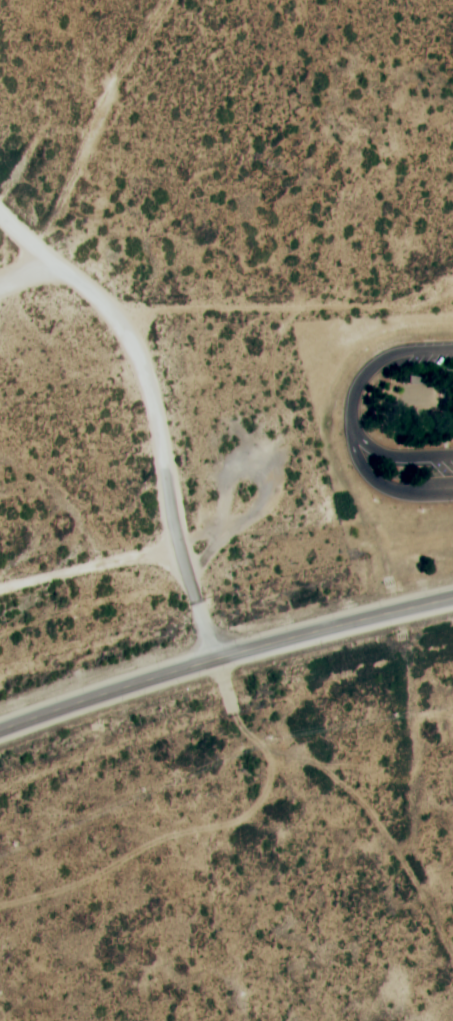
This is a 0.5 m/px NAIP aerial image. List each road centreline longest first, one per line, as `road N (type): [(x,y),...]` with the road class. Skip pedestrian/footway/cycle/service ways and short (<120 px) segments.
road 1 (residential): [(0,206),(78,273),(131,333),(157,402),(214,667)]
road 2 (residential): [(109,308),(294,309),(280,336),(272,389),(277,491),(191,566)]
road 3 (primary): [(0,738),(155,683),(452,602)]
road 4 (residential): [(406,1020),(247,823),(214,667)]

